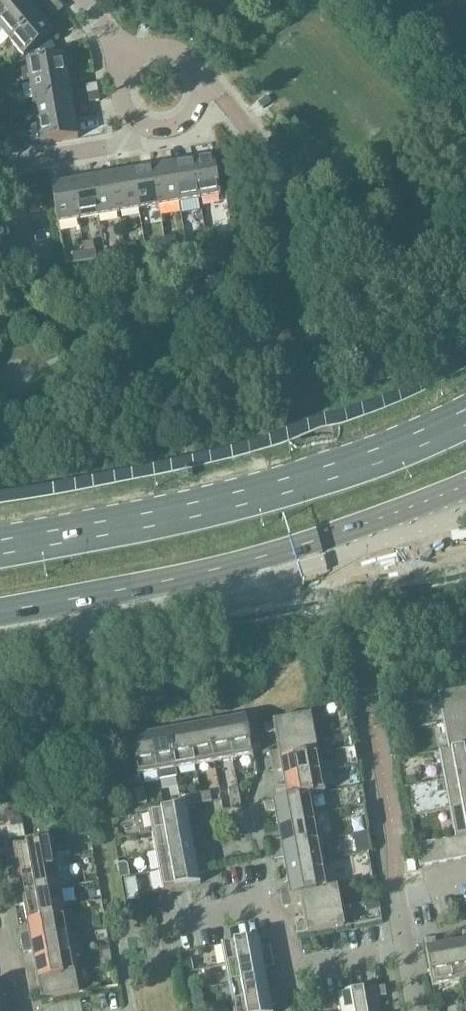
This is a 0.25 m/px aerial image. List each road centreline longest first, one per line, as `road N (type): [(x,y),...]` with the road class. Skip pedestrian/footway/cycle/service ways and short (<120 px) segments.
road 1 (trunk): [(465,417),(288,487),(0,547)]
road 2 (trunk): [(0,612),(312,549),(465,499)]
road 3 (residential): [(407,949),(298,969),(261,906),(163,923)]
road 4 (residential): [(124,57),(145,49),(176,63),(184,97),(172,117),(138,125),(117,112),(108,89),(115,66)]

